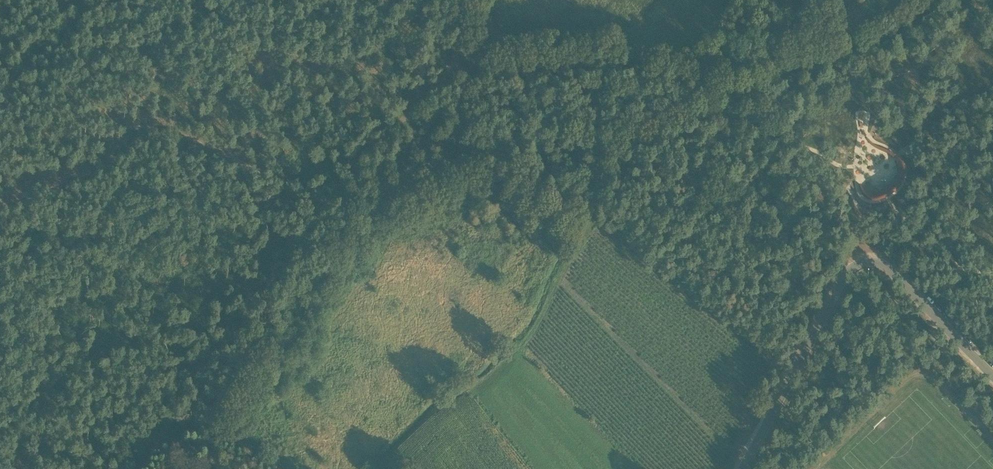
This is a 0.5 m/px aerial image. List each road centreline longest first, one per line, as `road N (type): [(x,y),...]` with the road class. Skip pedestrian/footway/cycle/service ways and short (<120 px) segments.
road 1 (residential): [(742,468),(846,273),(865,262),(879,263),(992,377)]
road 2 (track): [(329,206),(149,127),(0,142)]
road 3 (track): [(329,206),(267,302),(191,383),(139,468)]
road 4 (track): [(729,123),(654,81),(504,82),(474,71)]
road 5 (track): [(992,440),(930,375),(913,374),(813,468)]
road 6 (track): [(474,71),(431,94),(329,206)]
road 7 (track): [(865,262),(850,228),(773,146)]

